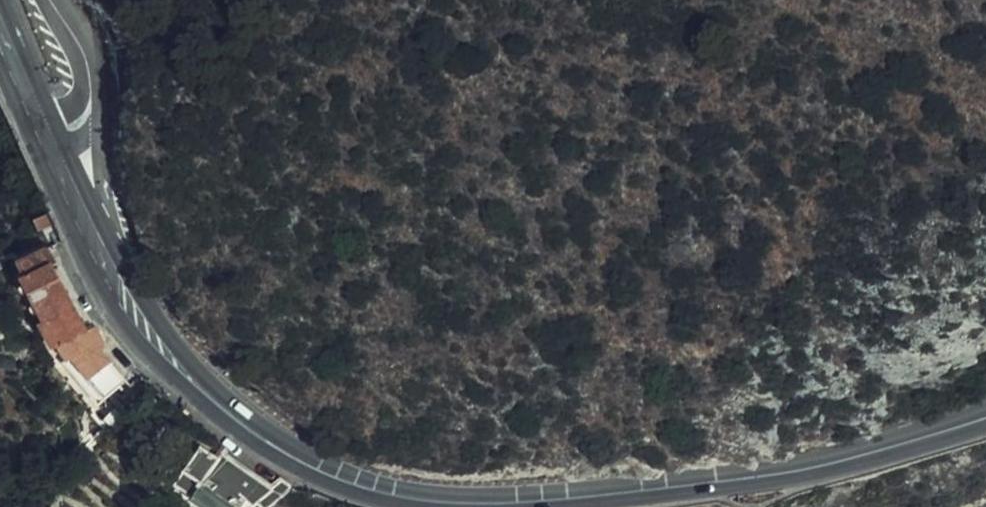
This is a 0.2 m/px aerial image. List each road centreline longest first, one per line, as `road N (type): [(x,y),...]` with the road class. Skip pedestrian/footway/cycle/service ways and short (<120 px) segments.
road 1 (secondary): [(43,140),(101,268),(160,348),(253,432),(357,488),(483,503),(642,492),(808,469),(985,417)]
road 2 (tertiary): [(50,0),(85,57),(92,109),(83,124),(43,140)]

